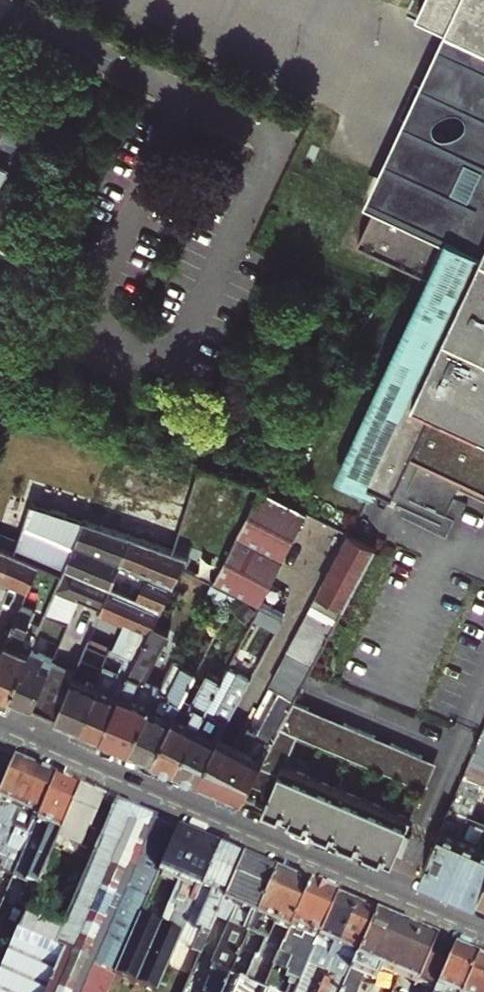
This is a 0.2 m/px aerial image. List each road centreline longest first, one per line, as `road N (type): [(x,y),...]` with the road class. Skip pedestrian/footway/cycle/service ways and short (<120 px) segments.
road 1 (tertiary): [(483,927),(0,721)]

